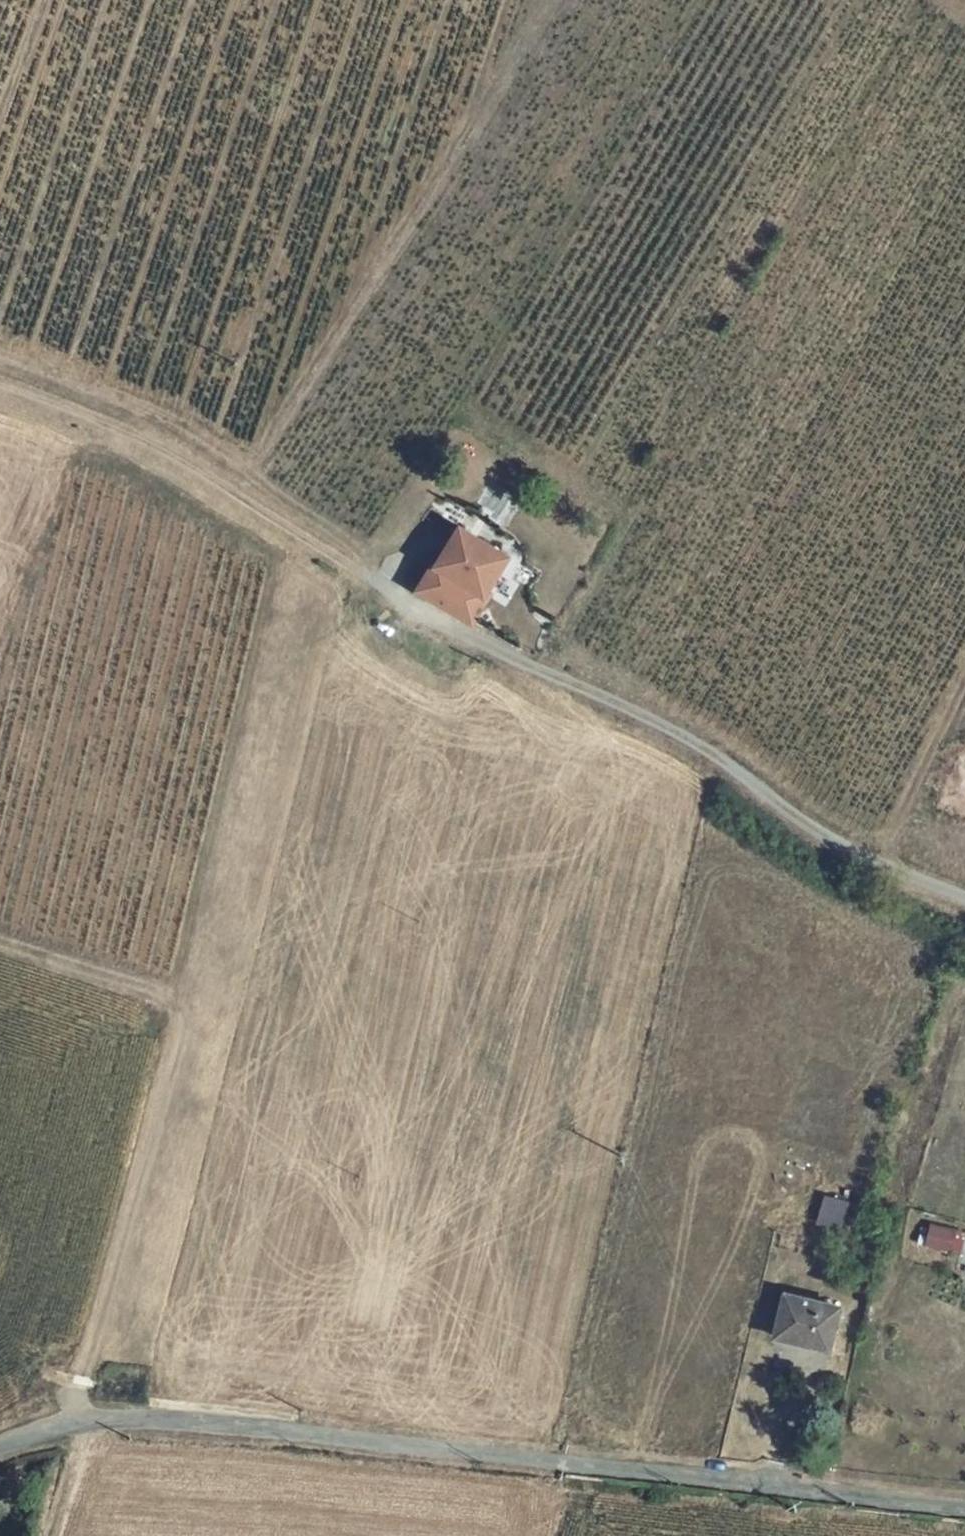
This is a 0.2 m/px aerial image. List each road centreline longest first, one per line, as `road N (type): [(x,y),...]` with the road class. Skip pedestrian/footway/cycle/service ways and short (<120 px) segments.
road 1 (unclassified): [(0,1446),(78,1416),(151,1415),(964,1508)]

